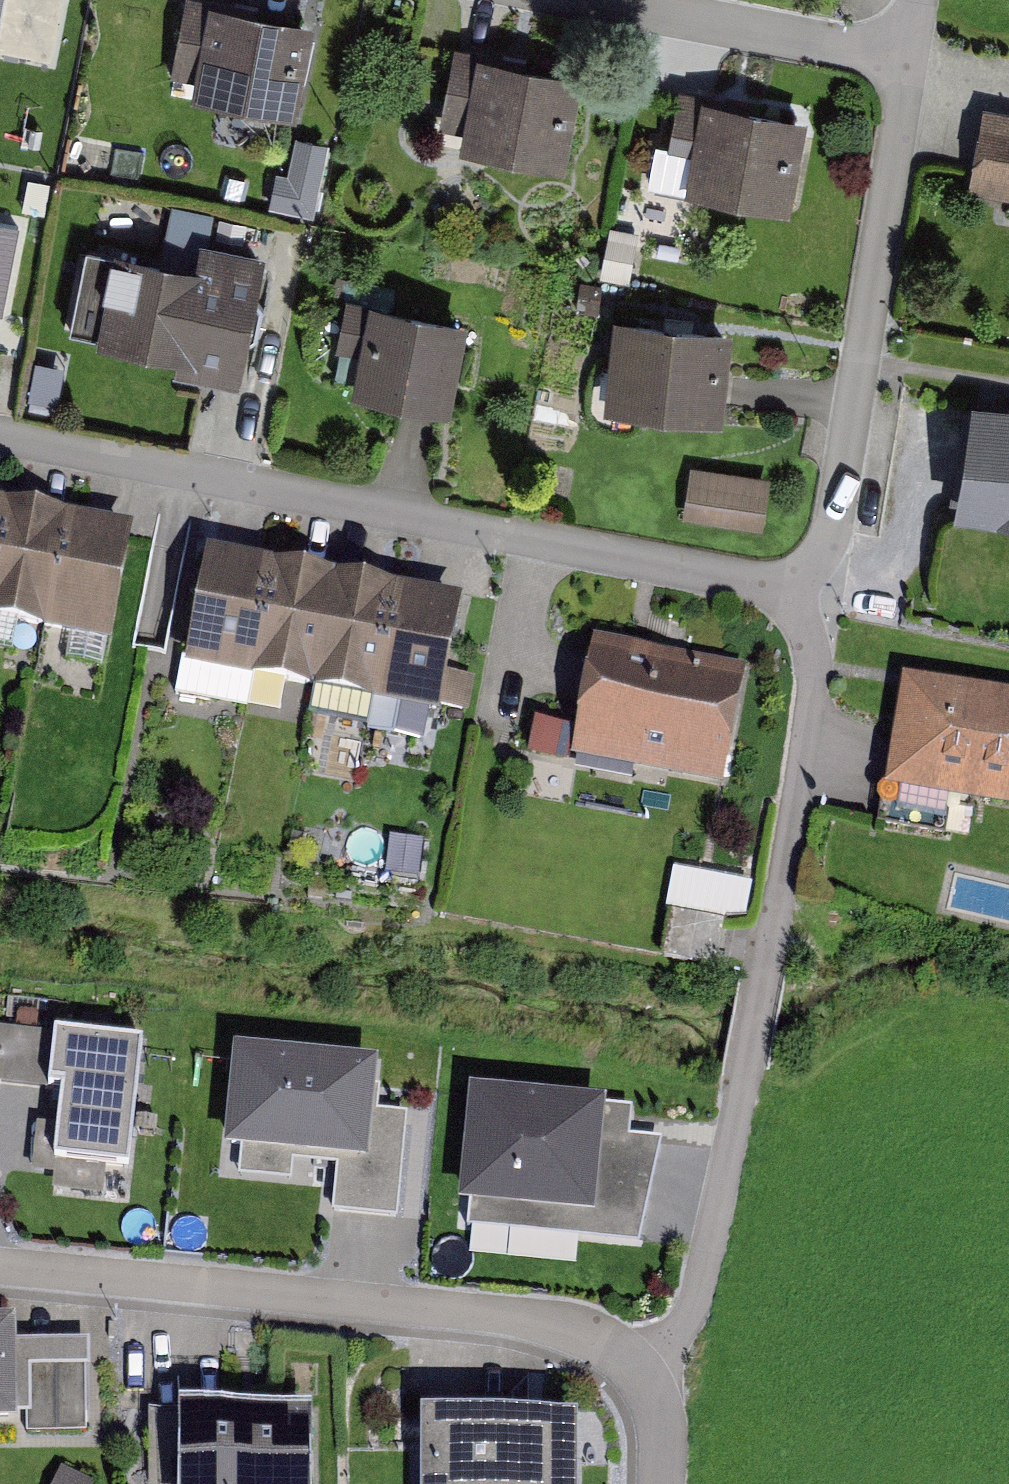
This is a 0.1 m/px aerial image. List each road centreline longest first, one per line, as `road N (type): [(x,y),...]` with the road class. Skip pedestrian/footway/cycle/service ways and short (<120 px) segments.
road 1 (residential): [(775,589),(798,614),(812,666),(787,855),(692,1316),(638,1369)]
road 2 (residential): [(775,589),(0,434)]
road 3 (residential): [(638,1369),(608,1340),(569,1322),(0,1268)]
road 4 (residential): [(909,58),(832,520),(804,570),(775,589)]
road 5 (residential): [(909,58),(605,0)]
road 6 (residential): [(638,1369),(657,1396),(660,1483)]

